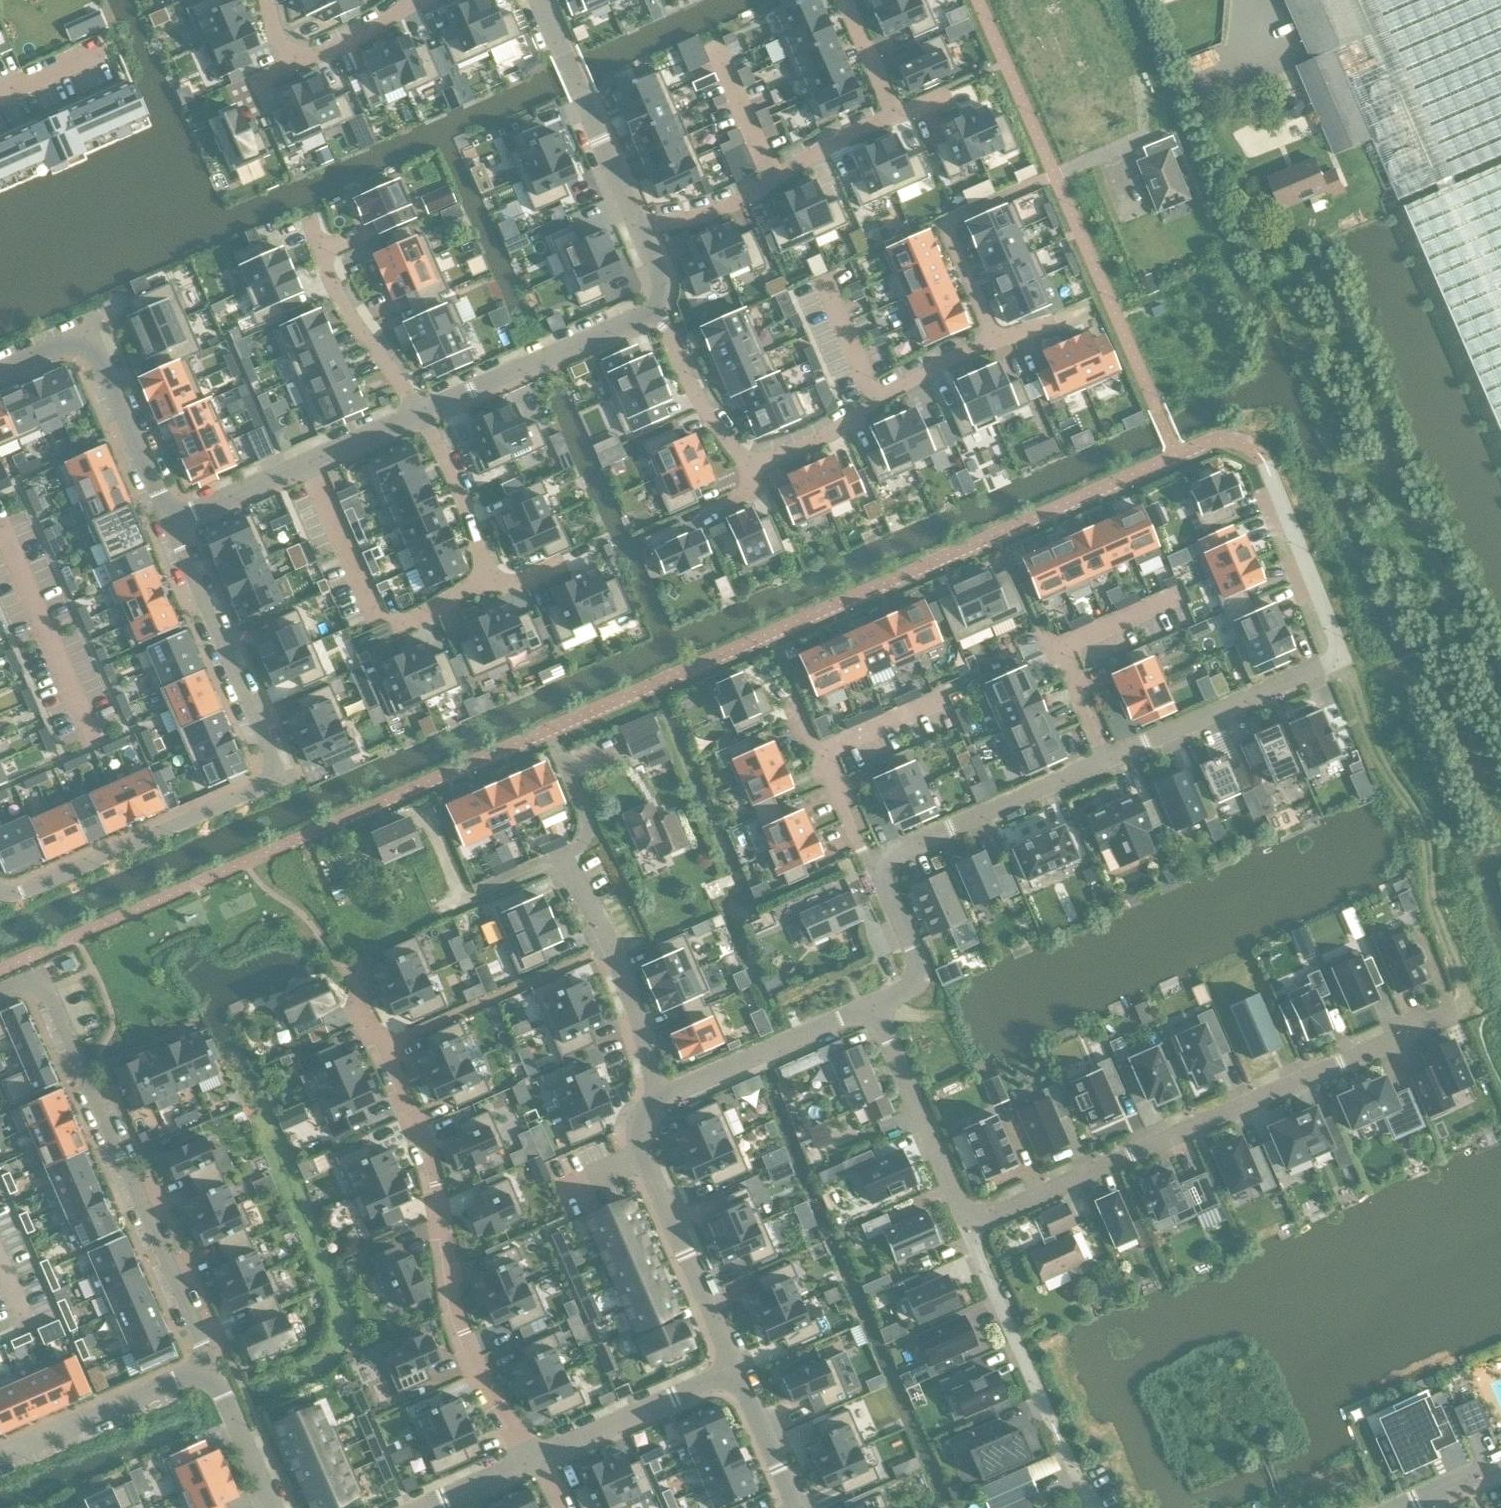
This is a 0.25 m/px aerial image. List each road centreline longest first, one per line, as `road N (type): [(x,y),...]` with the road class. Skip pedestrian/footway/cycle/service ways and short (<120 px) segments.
road 1 (residential): [(171,520),(269,761),(267,777),(25,891),(0,891)]
road 2 (residential): [(968,1226),(1468,1004)]
road 3 (residential): [(530,1459),(471,1362),(433,1169),(339,962)]
road 4 (residential): [(1103,760),(1343,655),(1265,461)]
road 5 (residential): [(0,994),(33,987),(46,999),(203,1344),(207,1369)]
road 6 (residential): [(658,1093),(625,978),(566,859),(485,894)]
road 7 (residential): [(736,1373),(639,1138),(640,1110),(658,1093)]
road 8 (residential): [(0,372),(66,342),(83,343),(96,355),(171,520)]
road 9 (residential): [(640,233),(687,218),(896,112)]
road 10 (residential): [(753,465),(807,446),(920,372),(994,340)]
road 11 (residential): [(171,520),(418,410)]
road 12 (residential): [(418,410),(654,304)]
road 13 (residential): [(640,233),(537,0)]
road 14 (residential): [(883,864),(896,851),(1103,760)]
road 15 (residential): [(968,1226),(872,1006)]
road 16 (residential): [(658,1093),(872,1006)]
road 17 (residential): [(530,1459),(736,1373)]
road 18 (residential): [(0,1452),(207,1369)]
road 19 (residential): [(418,410),(336,288),(310,219)]
road 20 (residential): [(654,304),(729,449),(753,465)]
road 21 (residential): [(489,587),(475,536),(418,410)]
road 22 (residential): [(1037,1388),(968,1226)]
road 23 (residential): [(872,1006),(912,984),(917,969),(883,864)]
road 24 (residential): [(207,1369),(222,1383),(273,1507)]
road 25 (residential): [(799,1507),(736,1373)]
road 26 (residential): [(419,0),(292,60)]
road 27 (residential): [(883,864),(862,853),(821,754)]
road 28 (residential): [(994,340),(942,221)]
road 29 (residential): [(848,0),(896,112)]
road 30 (residential): [(1090,1507),(1042,1398)]

